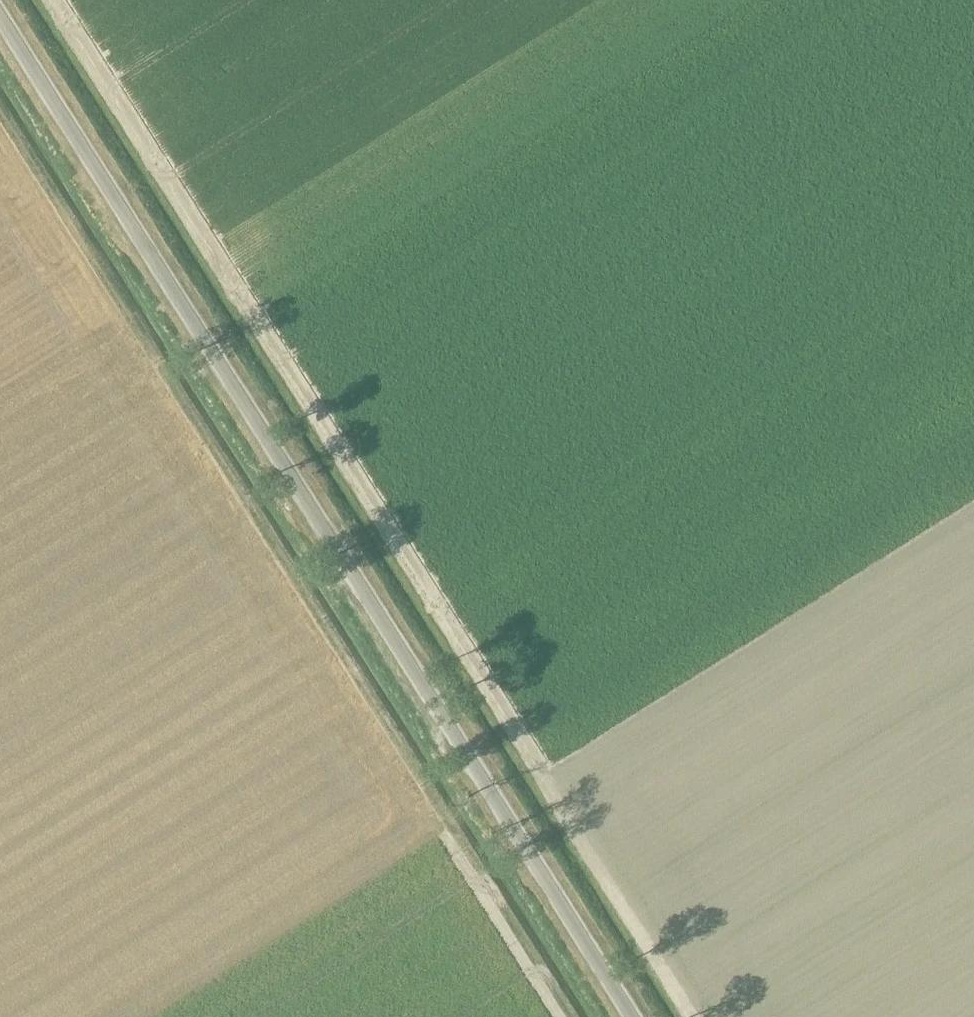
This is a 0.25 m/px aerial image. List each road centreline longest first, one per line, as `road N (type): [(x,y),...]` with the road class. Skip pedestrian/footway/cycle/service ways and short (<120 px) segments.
road 1 (unclassified): [(633,1016),(0,16)]

